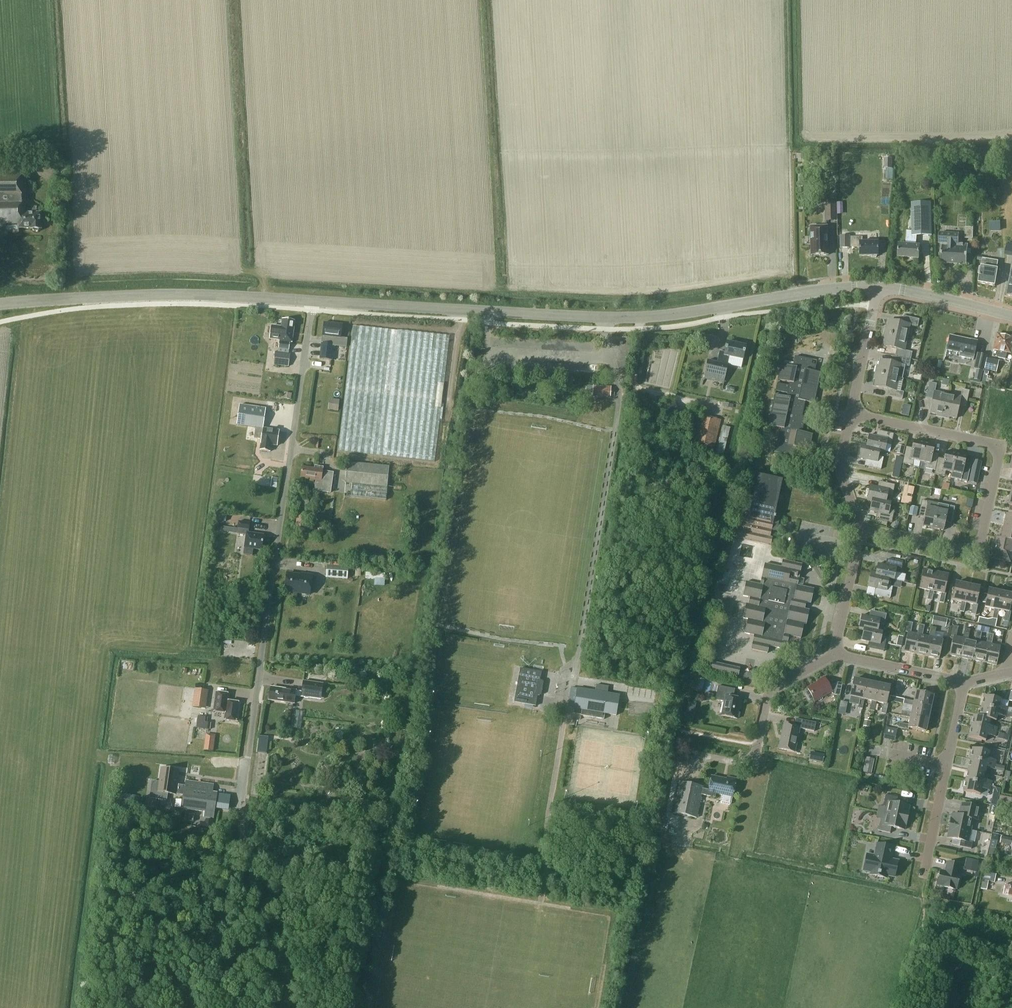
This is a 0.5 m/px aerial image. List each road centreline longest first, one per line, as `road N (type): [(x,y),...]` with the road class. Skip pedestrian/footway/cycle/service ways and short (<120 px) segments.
road 1 (tertiary): [(879,286),(640,317),(312,301)]
road 2 (residential): [(241,822),(312,301)]
road 3 (residential): [(861,530),(980,548),(999,454),(993,444),(849,414)]
road 4 (tertiary): [(312,301),(118,296),(0,304)]
road 5 (residential): [(922,876),(963,683)]
road 6 (residential): [(752,765),(771,689),(835,653)]
road 7 (tertiary): [(1011,316),(879,286)]
road 8 (residential): [(963,683),(835,653)]
road 9 (residential): [(849,414),(879,286)]
road 10 (residential): [(835,653),(861,530)]
road 11 (residential): [(861,530),(840,471),(849,414)]

